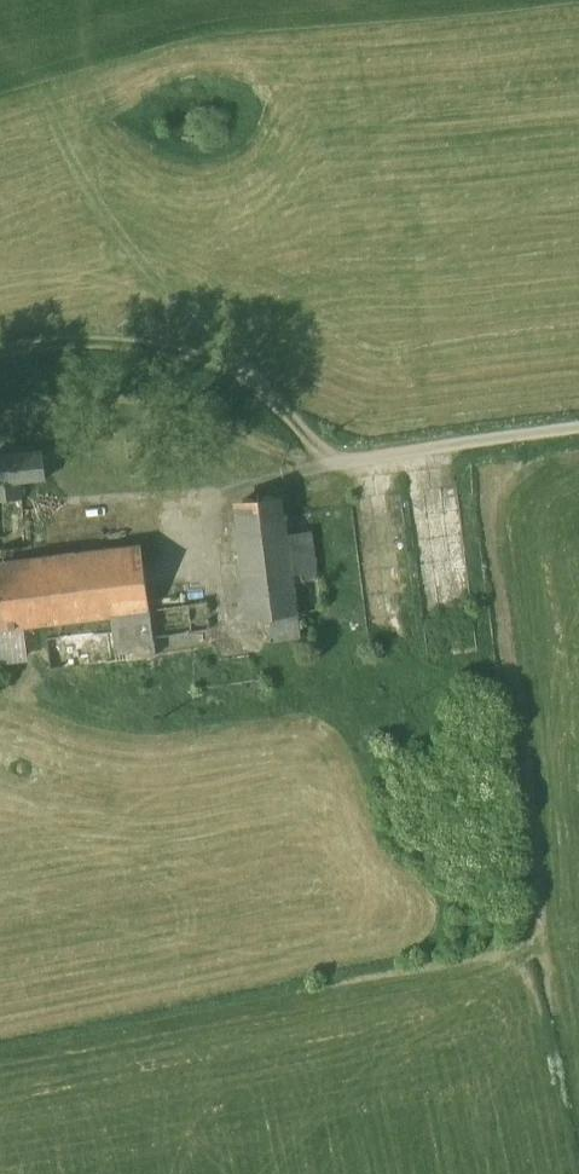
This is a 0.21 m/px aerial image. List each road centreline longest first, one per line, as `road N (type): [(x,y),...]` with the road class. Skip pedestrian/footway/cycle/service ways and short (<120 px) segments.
road 1 (unclassified): [(194,478),(578,428)]

